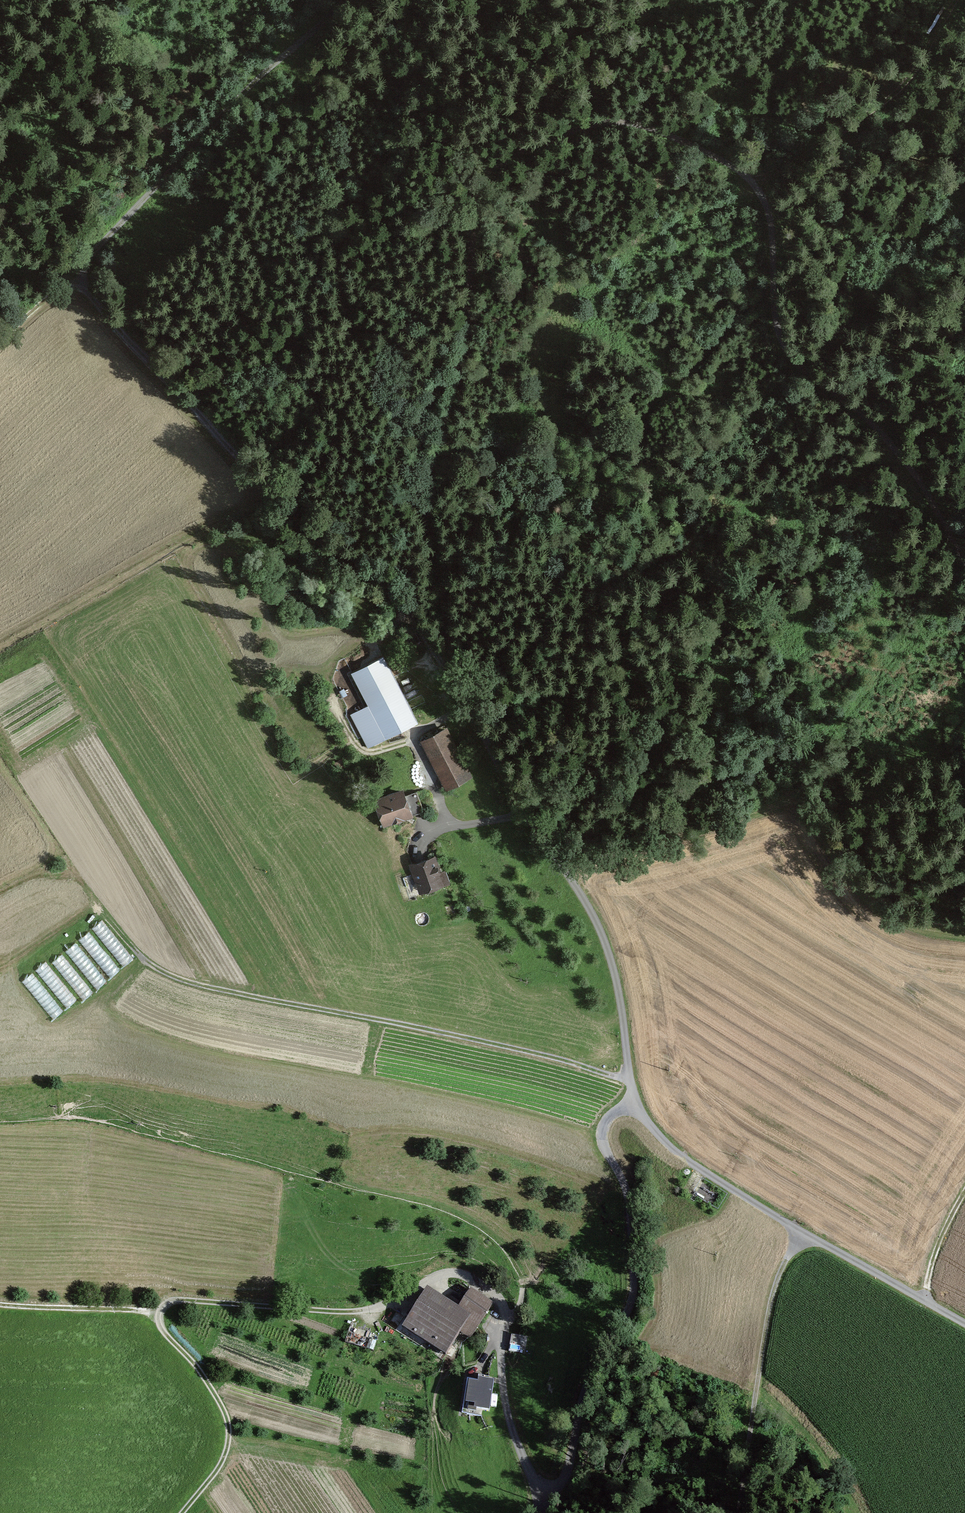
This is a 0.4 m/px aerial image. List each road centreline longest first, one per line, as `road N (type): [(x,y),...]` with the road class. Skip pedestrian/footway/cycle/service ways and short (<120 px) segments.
road 1 (track): [(964,565),(899,455),(782,348),(772,315),(770,221),(754,185),(730,164),(659,134),(630,123),(598,124),(496,163),(484,180),(426,485),(438,592),(431,652)]
road 2 (track): [(522,650),(549,590),(550,412),(570,325),(668,226),(731,200),(900,89),(957,0)]
road 3 (track): [(182,1512),(224,1458),(228,1420),(162,1330),(165,1306),(368,1313),(449,1275),(500,1309),(504,1398),(517,1443),(548,1498)]
road 4 (track): [(81,880),(141,957),(175,978),(630,1081)]
road 5 (track): [(71,278),(271,500),(390,595),(431,652)]
road 6 (track): [(431,652),(606,950),(635,1111)]
road 7 (track): [(539,1512),(566,1472),(586,1384),(634,1291),(628,1201),(603,1134),(614,1114),(635,1111)]
road 8 (track): [(71,278),(291,46)]
road 9 (track): [(0,651),(271,500)]
road 10 (track): [(738,1512),(771,1299),(802,1233)]
road 11 (track): [(635,1111),(678,1154),(802,1233)]
road 12 (track): [(802,1233),(964,1326)]
road 13 (track): [(0,1305),(160,1314)]

